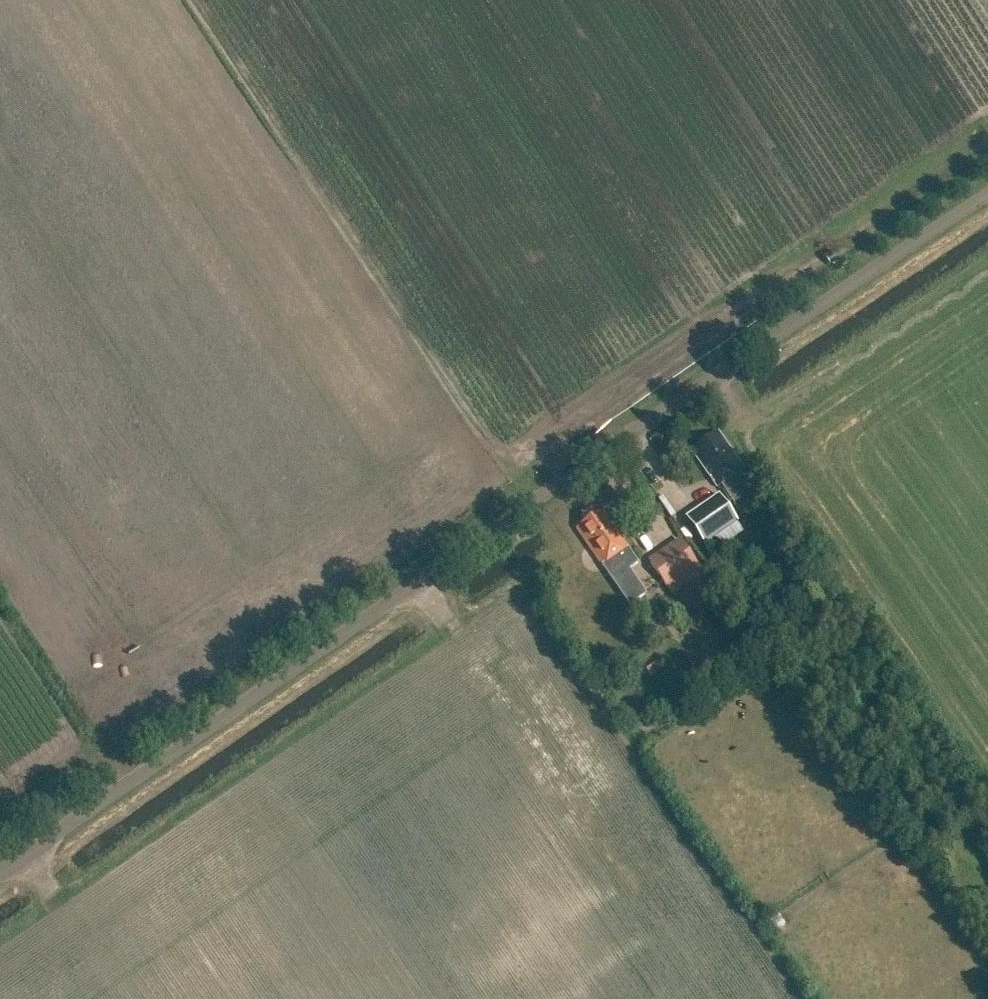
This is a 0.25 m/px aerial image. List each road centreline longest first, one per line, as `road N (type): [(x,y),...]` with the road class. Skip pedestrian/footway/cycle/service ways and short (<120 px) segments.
road 1 (unclassified): [(0,870),(987,193)]

